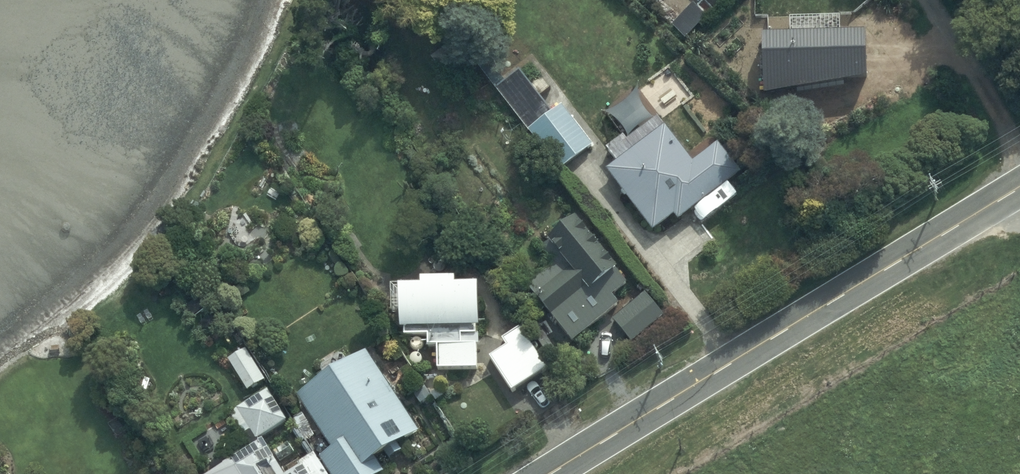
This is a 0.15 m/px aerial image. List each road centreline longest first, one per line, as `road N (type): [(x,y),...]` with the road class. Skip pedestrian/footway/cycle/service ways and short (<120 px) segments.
road 1 (tertiary): [(554,473),(1019,189)]

